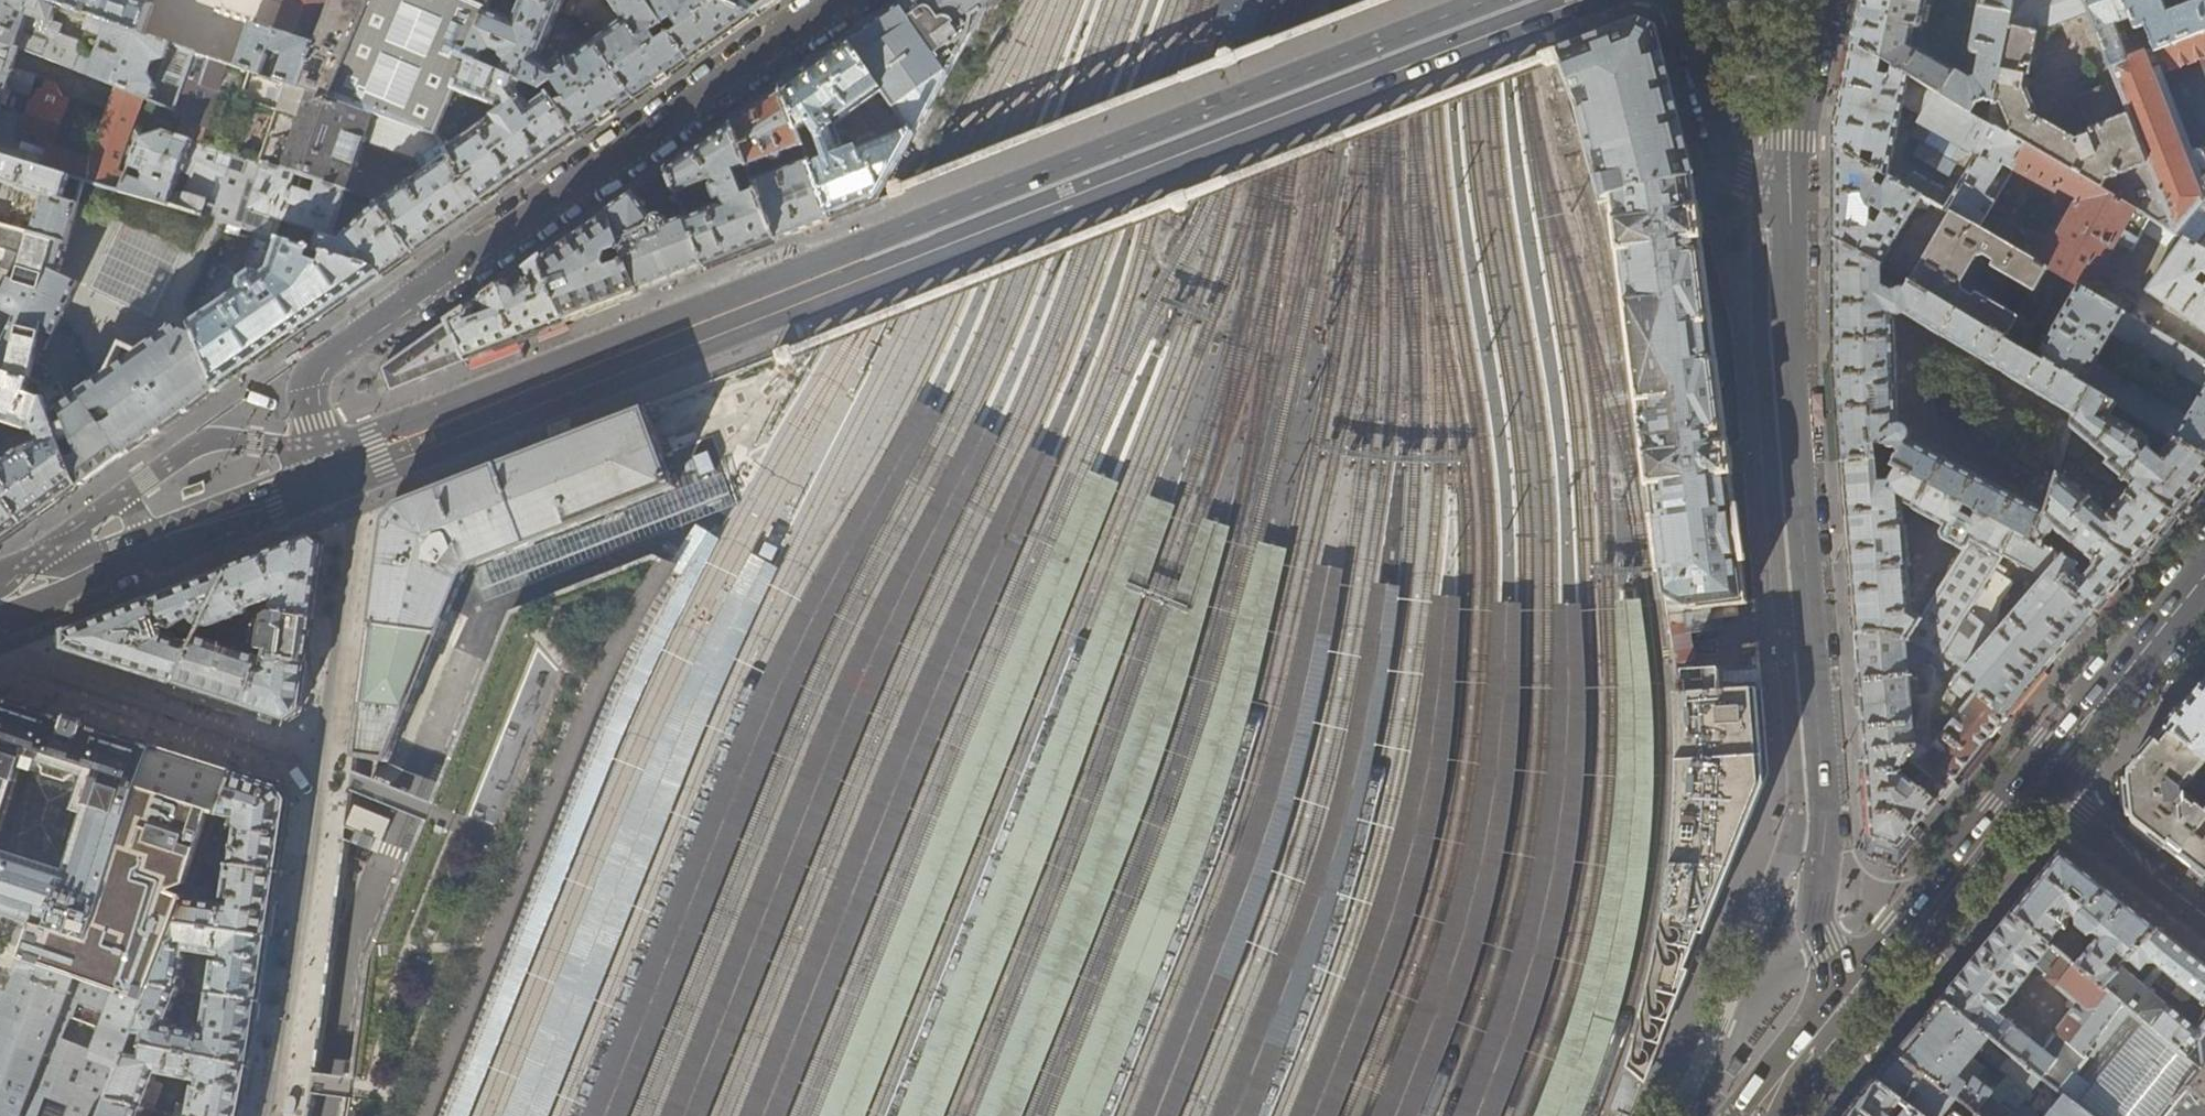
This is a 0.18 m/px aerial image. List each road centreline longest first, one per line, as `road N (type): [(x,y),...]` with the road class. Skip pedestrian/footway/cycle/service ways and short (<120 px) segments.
road 1 (secondary): [(334,479),(1582,0)]
road 2 (residential): [(1789,183),(1790,348),(1825,821),(1816,907),(1825,943),(1863,994)]
road 3 (residential): [(839,0),(320,359),(309,392),(334,479)]
road 4 (secondary): [(0,618),(100,567),(334,479)]
road 5 (residential): [(324,765),(276,1115)]
road 6 (residential): [(0,641),(41,673),(324,765)]
road 7 (residential): [(334,479),(356,540),(324,765)]
road 8 (secondary): [(2034,785),(2204,575)]
road 9 (secondary): [(1863,994),(2034,785)]
road 10 (residential): [(1684,0),(1726,157),(1745,173),(1789,183)]
road 11 (unclassified): [(2034,785),(2204,920)]
road 12 (residential): [(1789,183),(1824,0)]
road 13 (secondary): [(1770,1115),(1863,994)]

